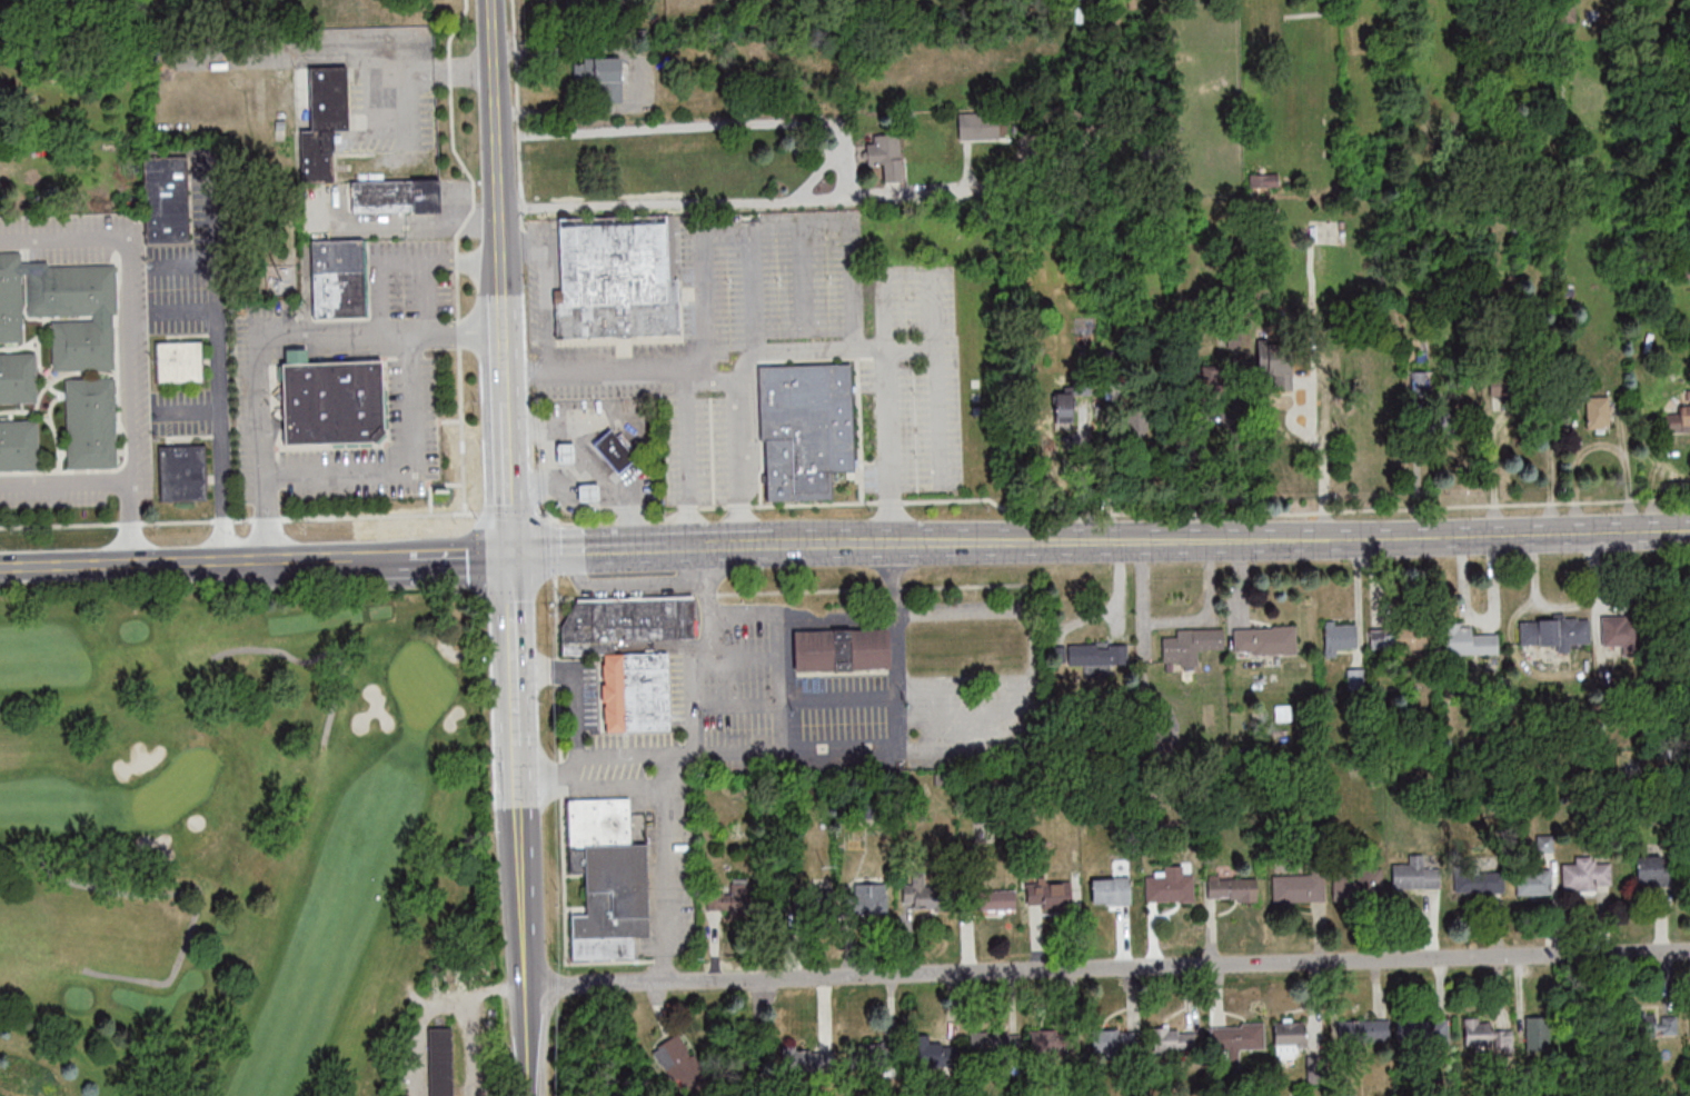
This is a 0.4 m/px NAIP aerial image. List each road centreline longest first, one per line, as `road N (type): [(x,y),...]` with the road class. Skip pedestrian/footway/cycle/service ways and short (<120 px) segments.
road 1 (residential): [(1689,950),(524,987)]
road 2 (secondary): [(1325,540),(894,547)]
road 3 (secondary): [(1689,530),(1325,540)]
road 4 (secondary): [(504,331),(493,0)]
road 5 (secondary): [(308,559),(0,567)]
road 6 (secondary): [(515,744),(510,554)]
road 7 (secondary): [(510,554),(505,365)]
road 8 (secondary): [(510,554),(340,558)]
road 9 (secondary): [(667,551),(510,554)]
road 10 (secondary): [(523,945),(517,793)]
road 11 (secondary): [(527,1095),(523,945)]
road 12 (secondary): [(894,547),(749,549)]

